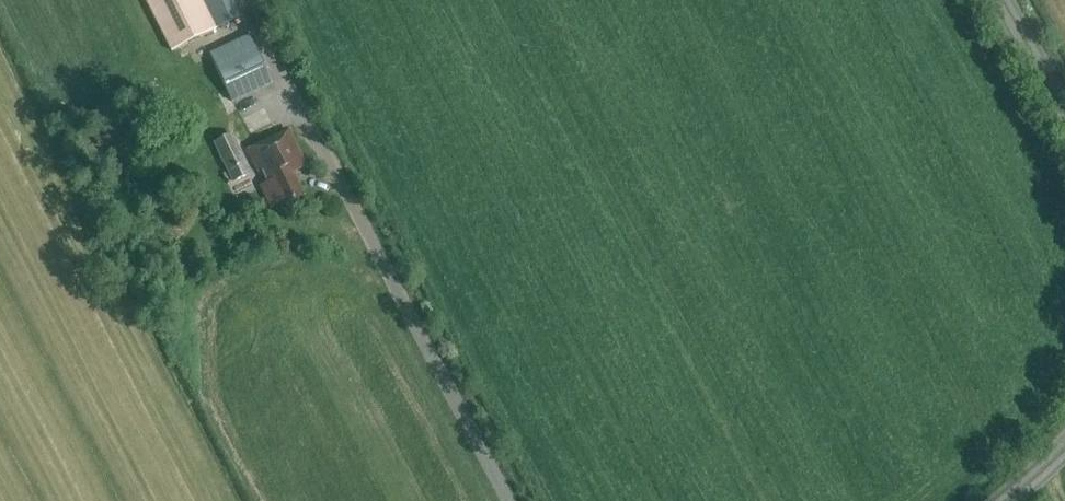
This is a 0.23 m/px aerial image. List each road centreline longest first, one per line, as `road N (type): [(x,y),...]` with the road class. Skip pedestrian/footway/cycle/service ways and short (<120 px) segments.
road 1 (secondary): [(1064,110),(999,0)]

